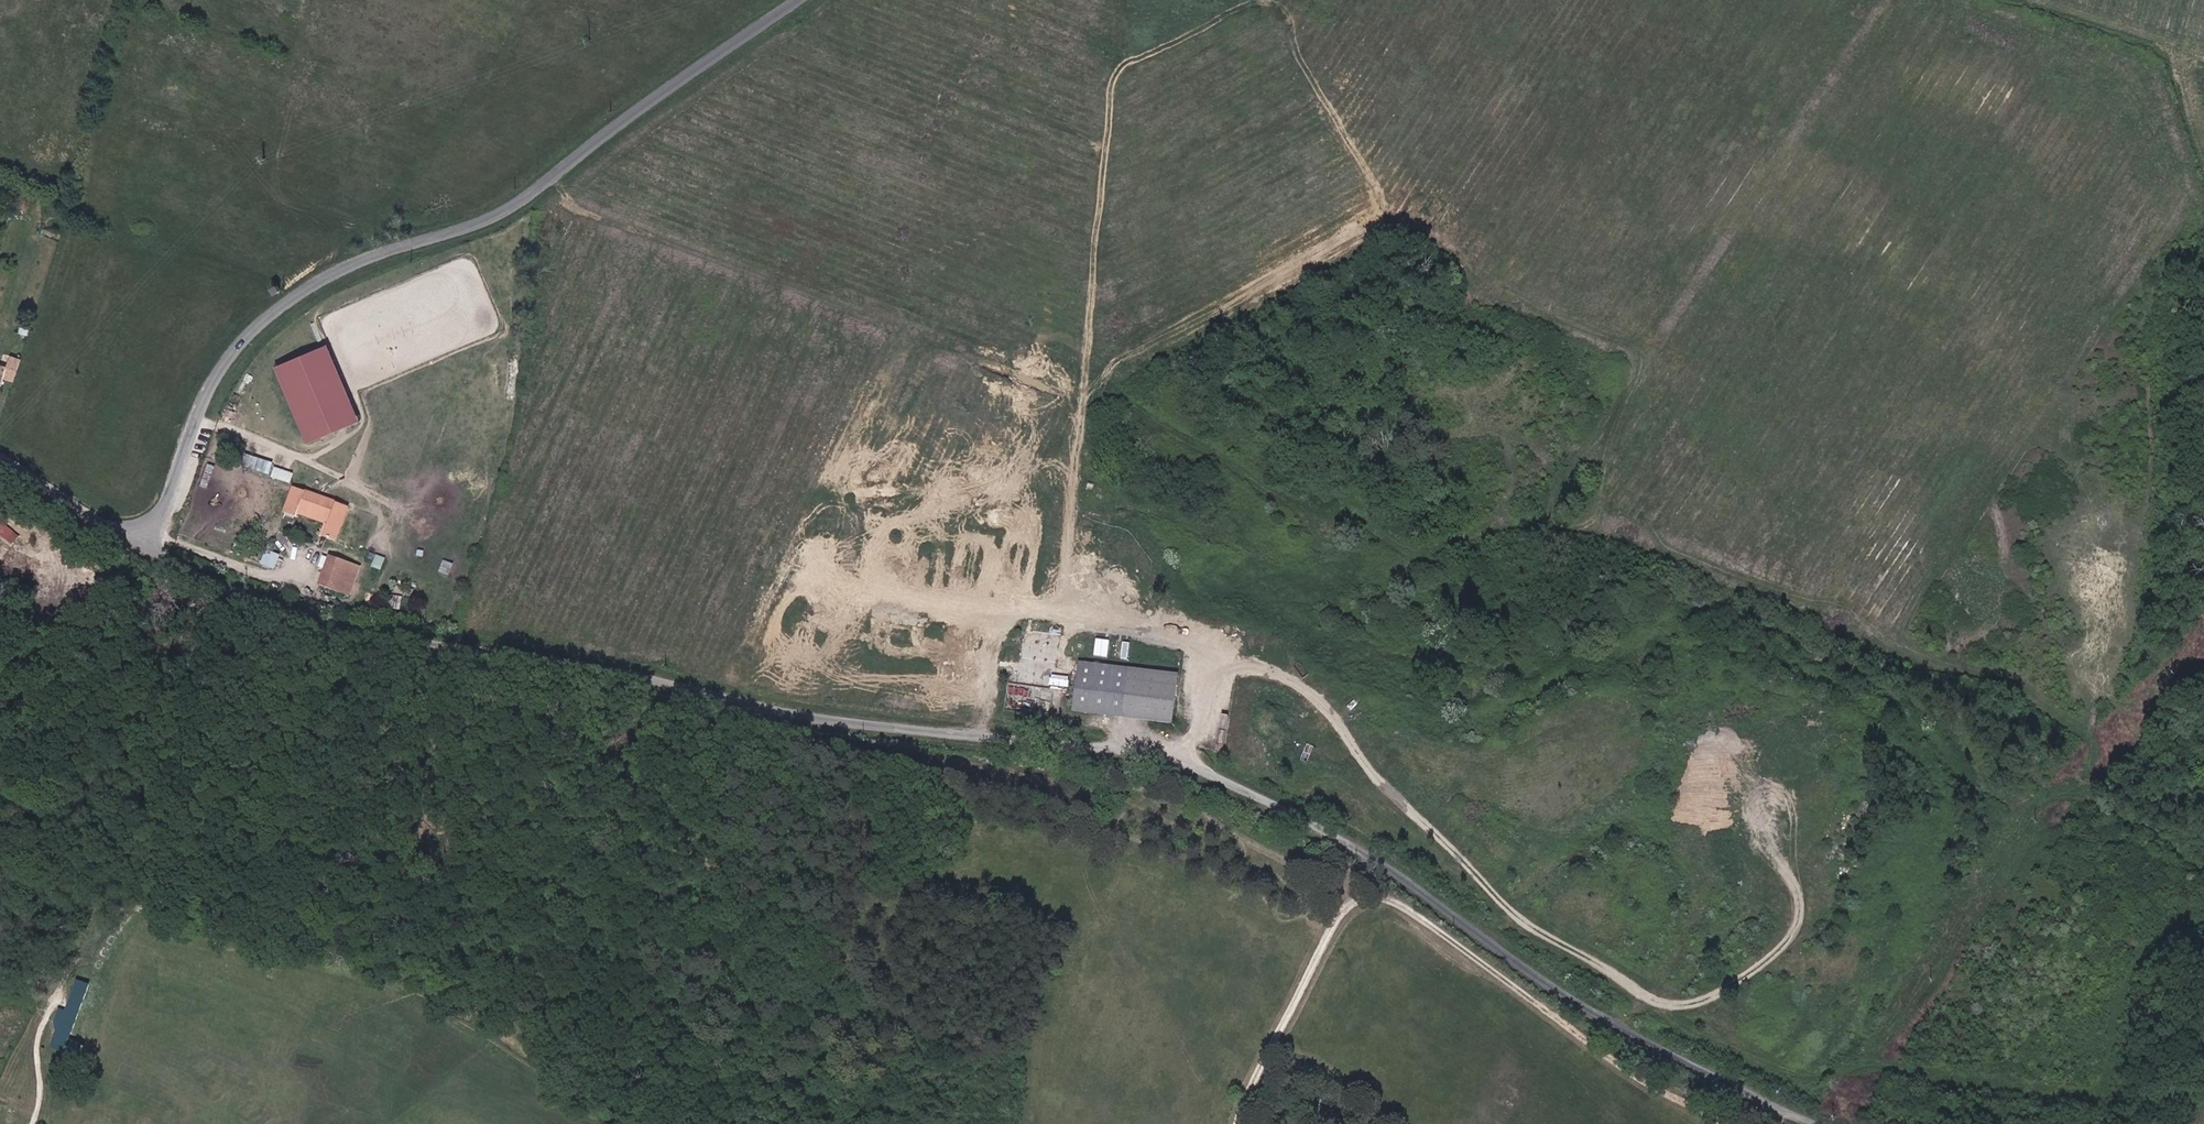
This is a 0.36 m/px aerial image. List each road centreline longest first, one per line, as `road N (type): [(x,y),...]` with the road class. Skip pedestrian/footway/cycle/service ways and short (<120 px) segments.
road 1 (unclassified): [(1828,1123),(1627,1032),(1368,854),(1217,776),(1139,754),(800,716),(633,673),(315,624),(144,545)]
road 2 (unclassified): [(144,545),(170,501),(214,381),(273,320),(333,275),(477,228),(819,0)]
road 3 (unclassified): [(144,545),(0,463)]

